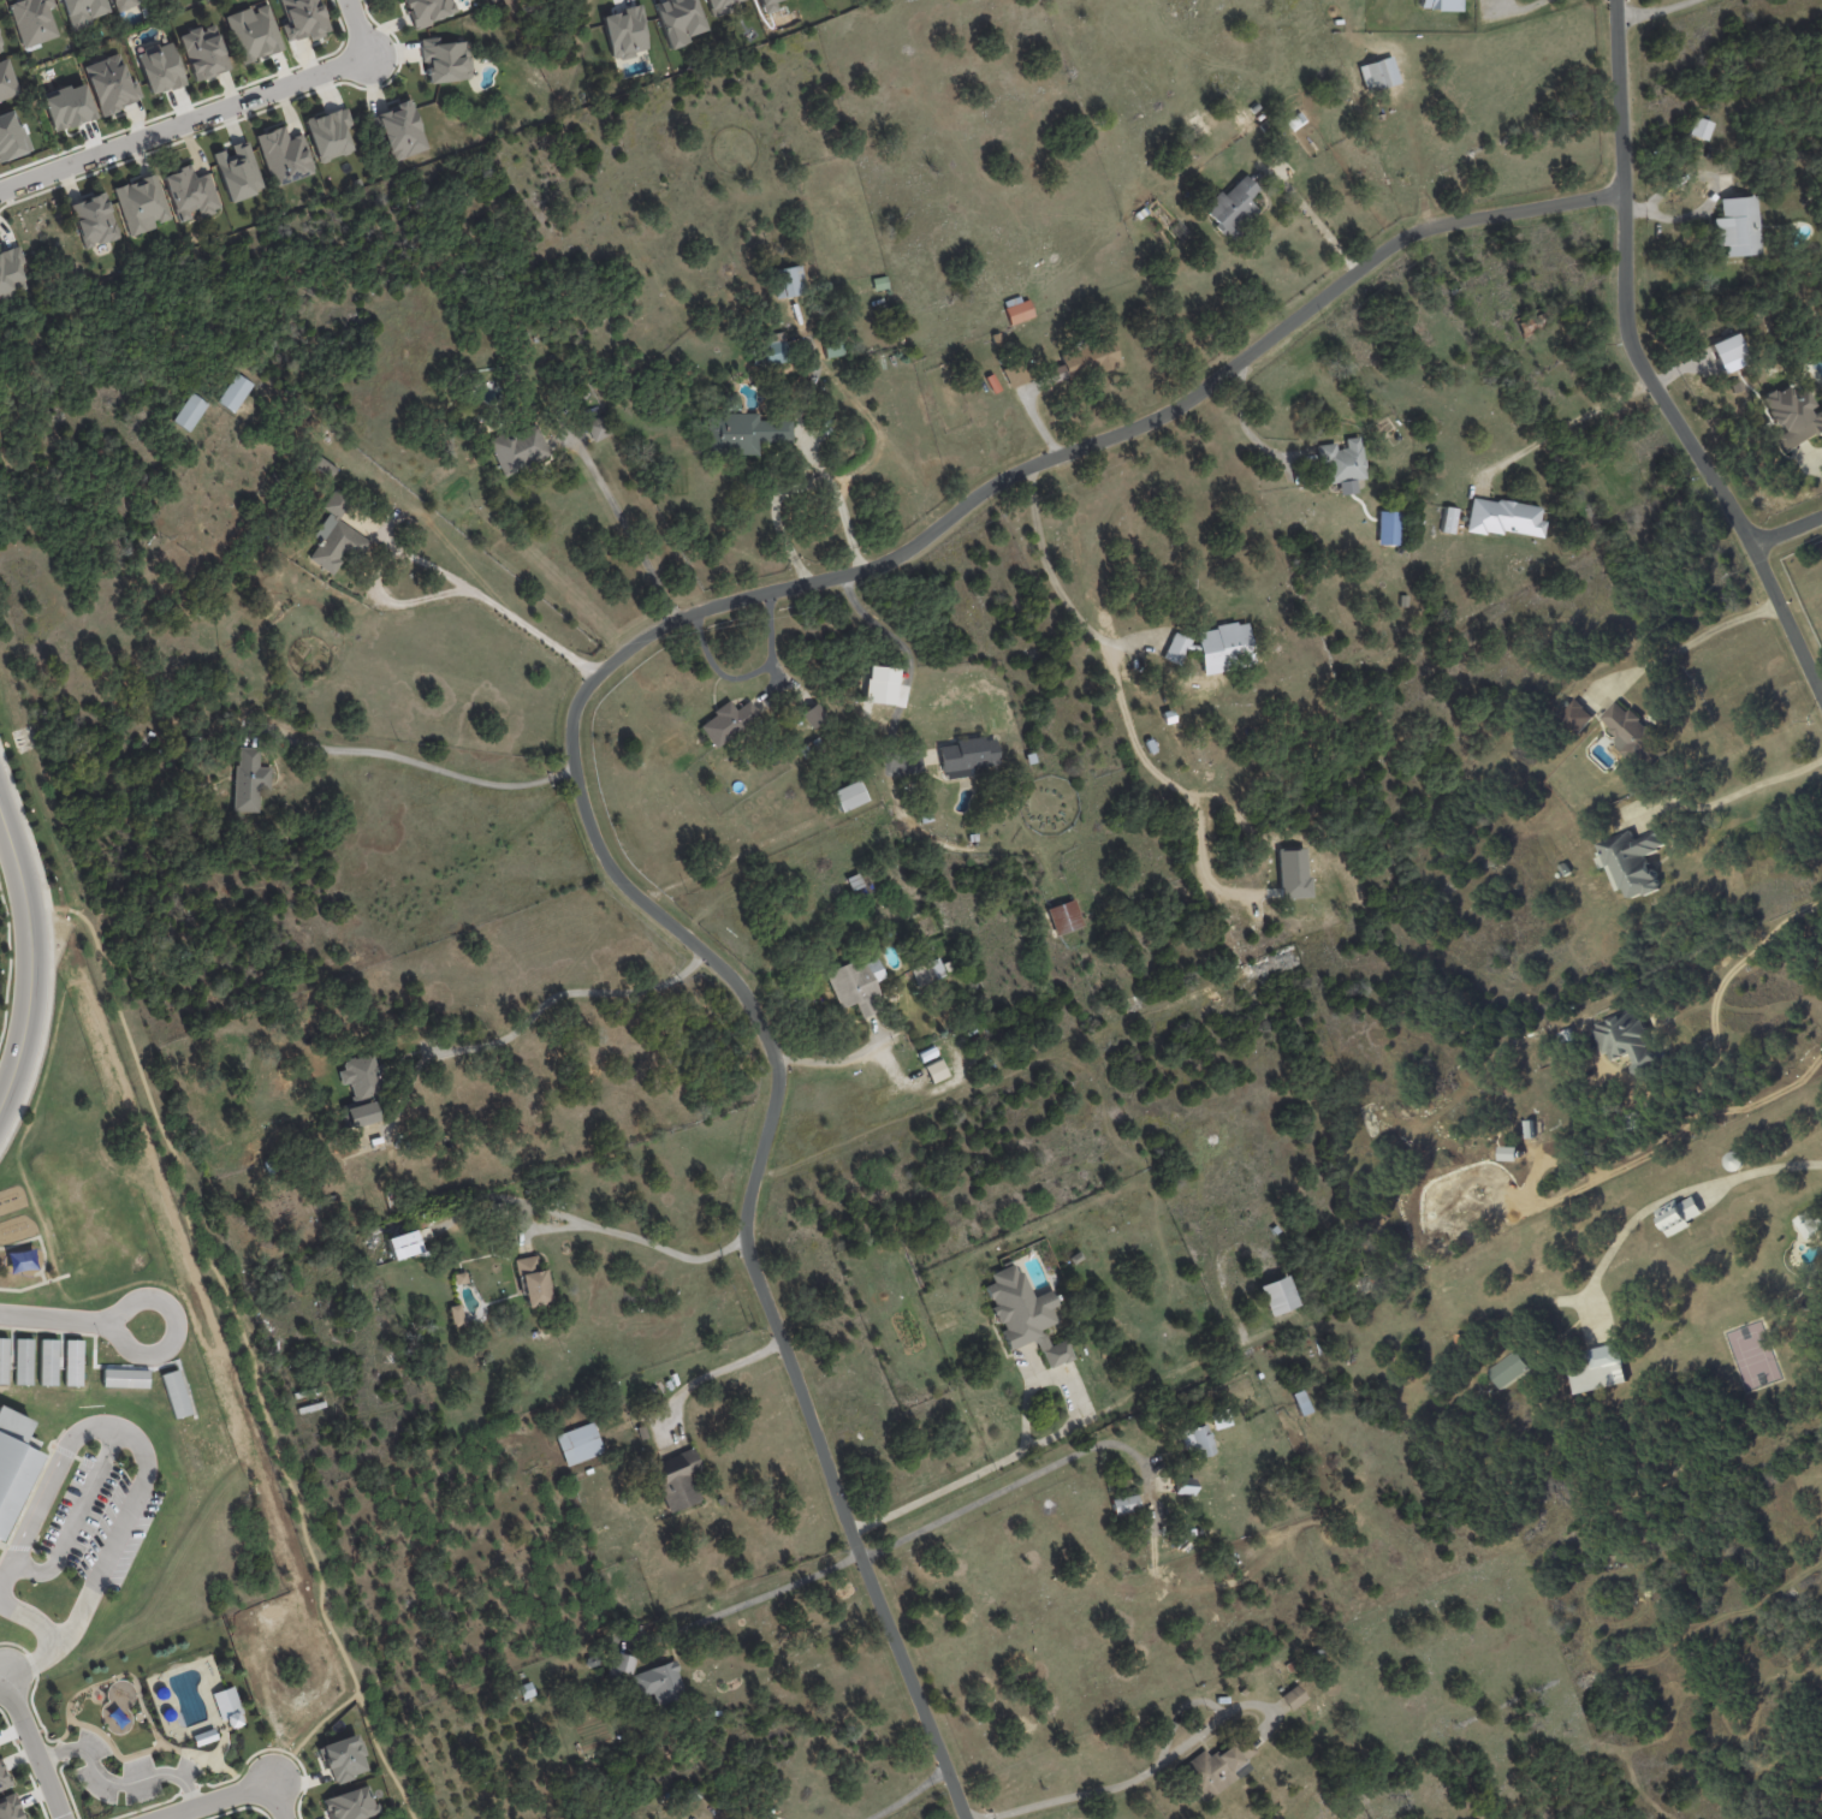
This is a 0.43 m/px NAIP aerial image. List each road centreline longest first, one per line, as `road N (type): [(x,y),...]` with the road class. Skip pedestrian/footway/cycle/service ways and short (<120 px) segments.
road 1 (residential): [(966,1818),(750,1261),(746,1230),(777,1092),(768,1034),(744,993),(604,860),(570,754),(571,718),(600,673),(667,625),(719,605),(877,570),(1019,472),(1188,404),(1408,236),(1616,194)]
road 2 (residential): [(1821,694),(1751,549),(1632,343),(1616,194),(1612,0)]
road 3 (residential): [(367,50),(0,190)]
road 4 (tertiary): [(0,1099),(30,993),(29,921),(0,810)]
road 5 (residential): [(156,1818),(278,1778),(291,1818)]
road 6 (residential): [(2,1674),(57,1818)]

